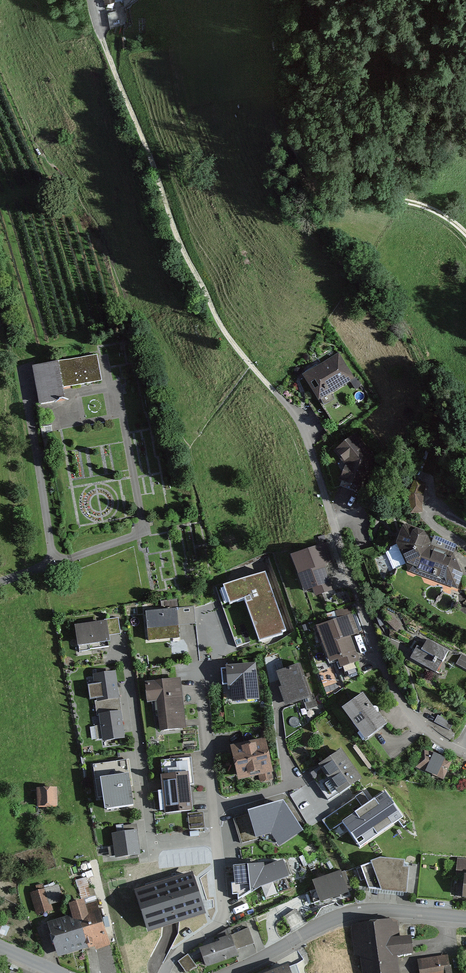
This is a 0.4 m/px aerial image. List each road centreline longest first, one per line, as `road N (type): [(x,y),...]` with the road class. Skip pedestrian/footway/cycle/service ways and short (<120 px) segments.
road 1 (track): [(88,0),(227,333),(298,416)]
road 2 (residential): [(298,416),(391,690),(428,733),(465,755)]
road 3 (residential): [(230,972),(362,911),(465,917)]
road 4 (residential): [(217,839),(161,846),(151,836),(127,661)]
road 5 (track): [(465,235),(428,207),(298,181)]
road 6 (residential): [(217,839),(222,922),(174,955),(165,972)]
road 7 (residential): [(200,670),(214,808)]
road 8 (track): [(269,0),(278,120)]

